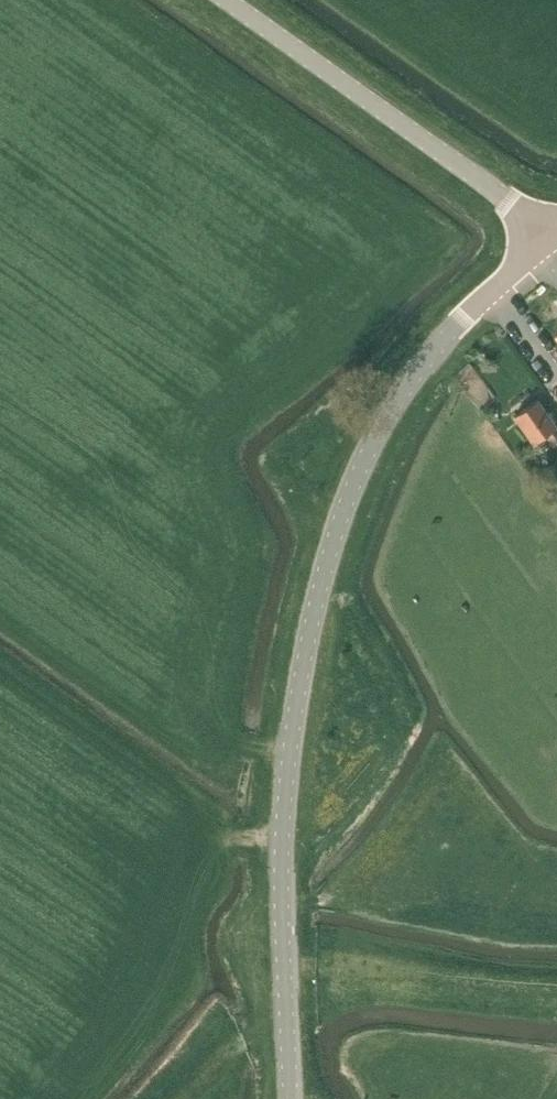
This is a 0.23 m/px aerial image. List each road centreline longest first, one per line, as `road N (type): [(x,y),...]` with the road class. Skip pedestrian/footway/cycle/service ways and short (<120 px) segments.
road 1 (tertiary): [(292,1098),(287,779),(327,563),(349,496),(406,391),(440,346),(548,245)]
road 2 (tertiary): [(548,245),(487,184),(228,0)]
road 3 (track): [(285,976),(556,991)]

